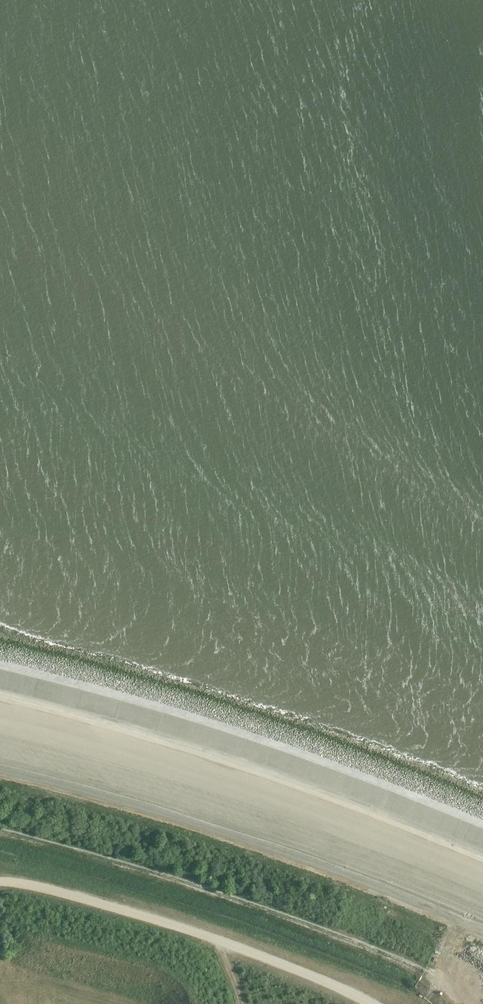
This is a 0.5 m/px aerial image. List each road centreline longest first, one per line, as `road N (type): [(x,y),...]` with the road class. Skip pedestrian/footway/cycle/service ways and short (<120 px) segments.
road 1 (track): [(482,818),(270,738),(0,662)]
road 2 (track): [(0,881),(189,929),(373,1003)]

